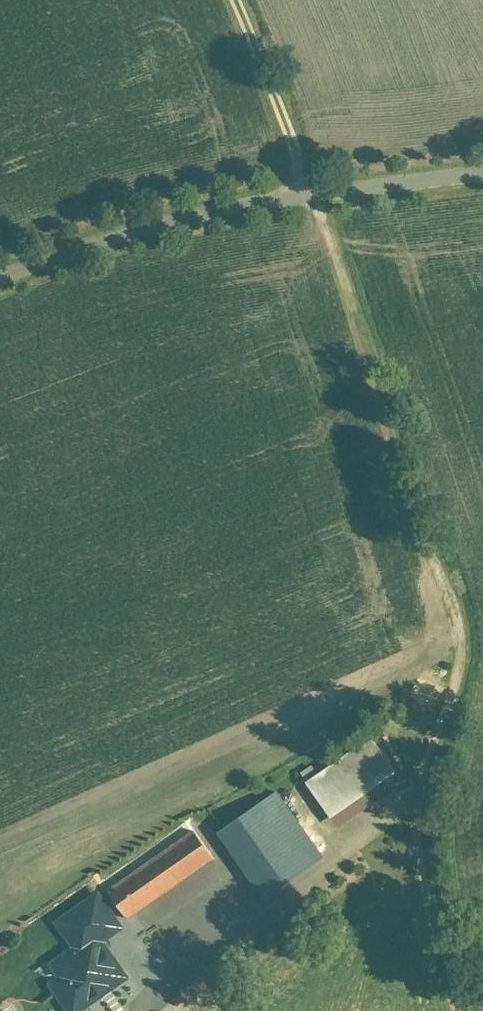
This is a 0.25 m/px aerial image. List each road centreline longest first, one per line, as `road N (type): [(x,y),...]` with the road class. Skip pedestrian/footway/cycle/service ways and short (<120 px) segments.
road 1 (residential): [(456,1010),(410,818),(446,701),(446,588),(306,197)]
road 2 (residential): [(306,197),(185,210),(0,277)]
road 3 (residential): [(306,197),(222,0)]
road 4 (residential): [(482,168),(306,197)]

